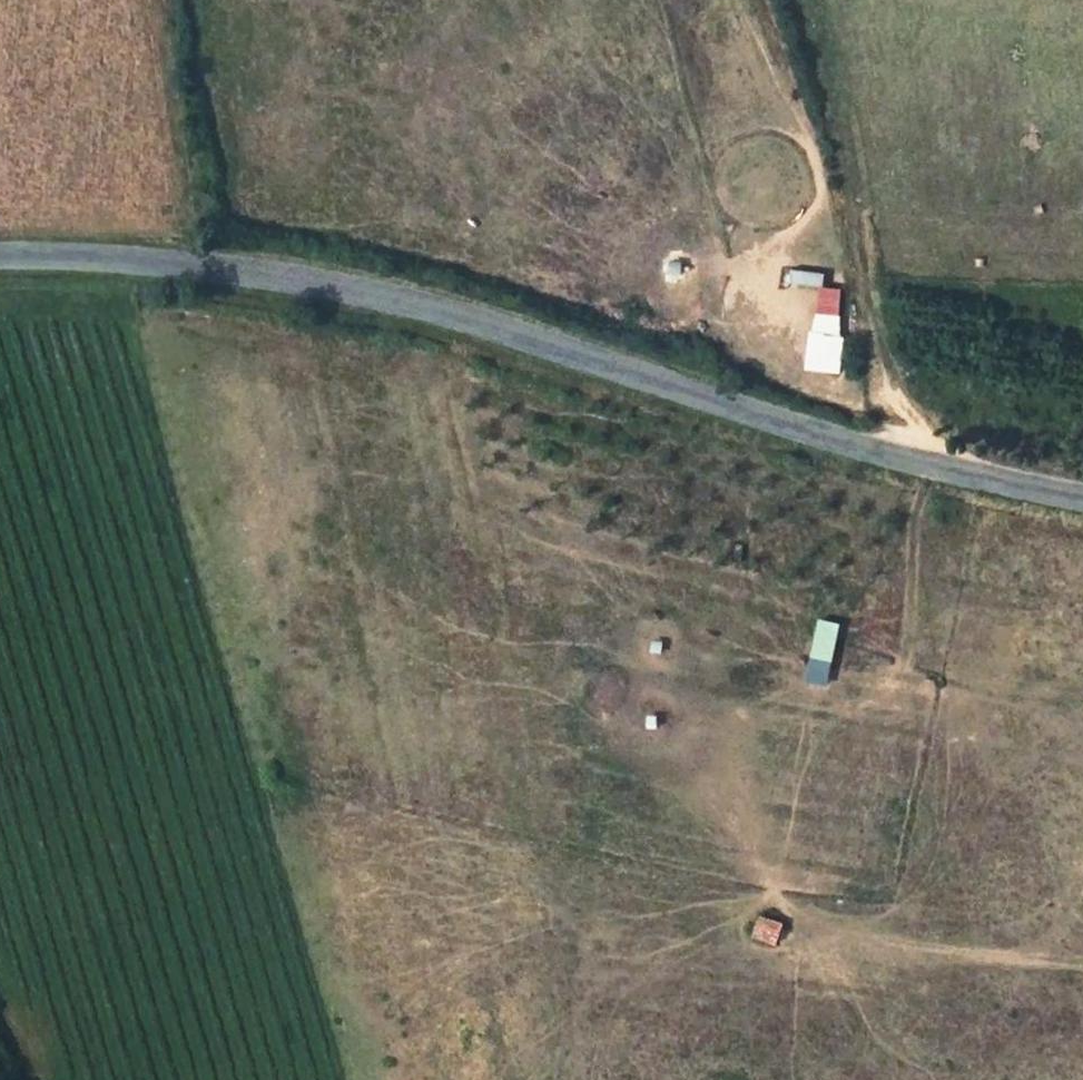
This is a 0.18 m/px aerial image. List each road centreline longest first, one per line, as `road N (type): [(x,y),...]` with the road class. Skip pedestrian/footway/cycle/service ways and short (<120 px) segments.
road 1 (unclassified): [(0,261),(145,259),(468,310),(920,459),(1082,498)]

